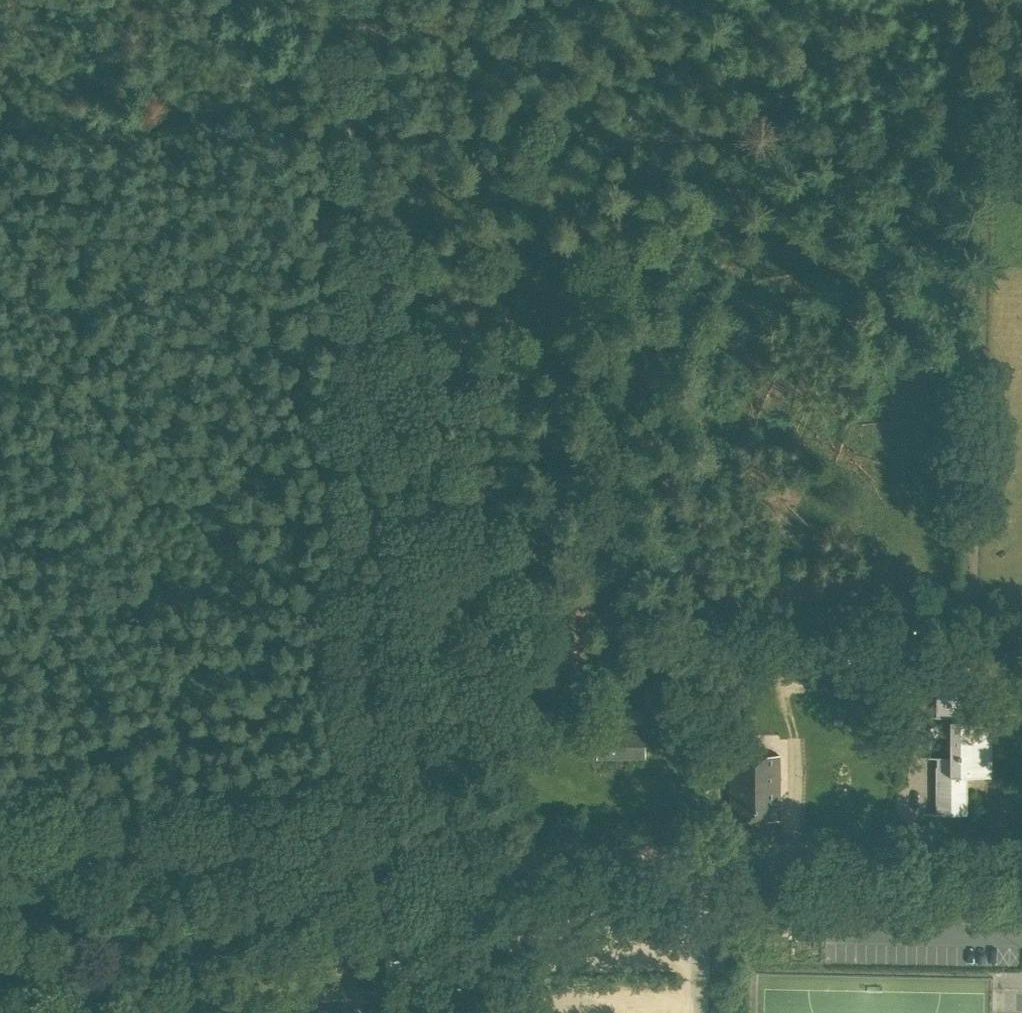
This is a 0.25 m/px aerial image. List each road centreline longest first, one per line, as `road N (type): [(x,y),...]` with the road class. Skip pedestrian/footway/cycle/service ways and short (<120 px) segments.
road 1 (track): [(362,0),(368,871)]
road 2 (residential): [(1021,854),(737,854),(703,875)]
road 3 (residential): [(702,1012),(703,875)]

